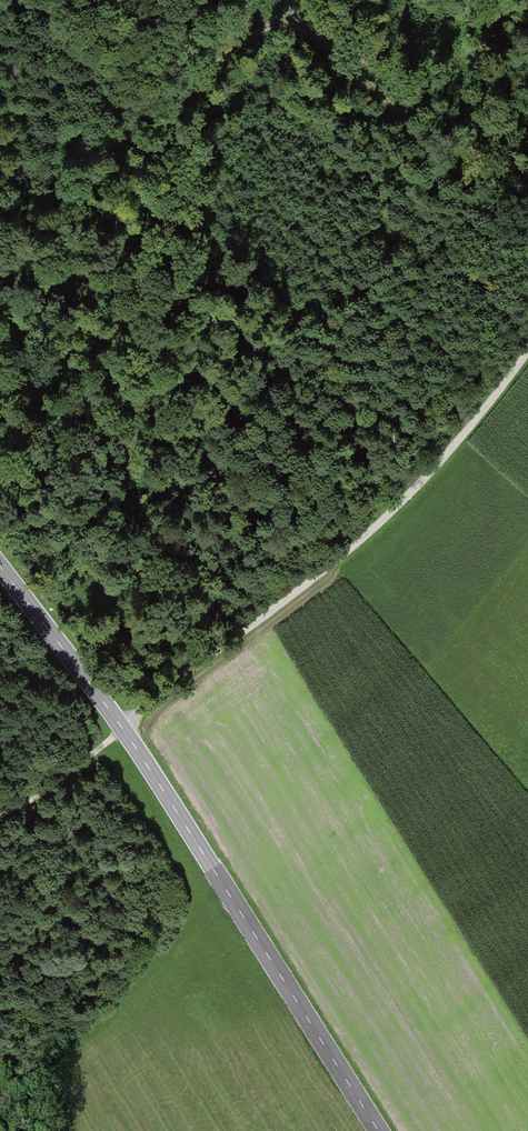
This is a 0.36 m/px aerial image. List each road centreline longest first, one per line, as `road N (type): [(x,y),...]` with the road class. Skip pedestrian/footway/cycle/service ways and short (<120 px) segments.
road 1 (track): [(527,352),(377,529),(77,770),(0,812)]
road 2 (track): [(527,233),(285,10),(0,237)]
road 3 (secondary): [(378,1130),(122,728),(0,567)]

